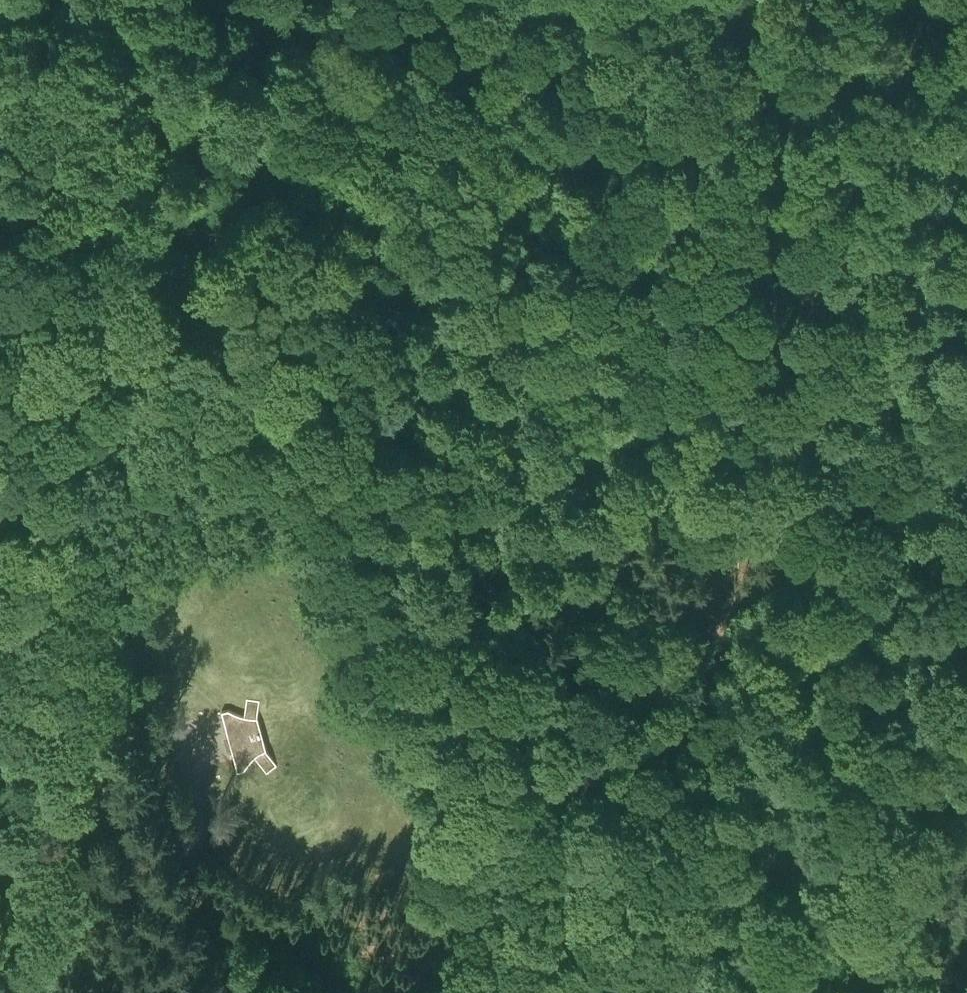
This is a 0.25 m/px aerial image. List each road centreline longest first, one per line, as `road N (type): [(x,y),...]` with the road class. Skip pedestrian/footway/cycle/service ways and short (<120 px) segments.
road 1 (track): [(143,334),(245,388),(302,466),(377,614),(461,710),(503,742),(736,831),(764,861)]
road 2 (track): [(572,10),(619,50),(678,139),(698,305),(802,500),(852,543),(966,573)]
road 3 (track): [(143,334),(65,360),(53,392),(197,906)]
road 4 (track): [(572,10),(945,70),(966,67)]

